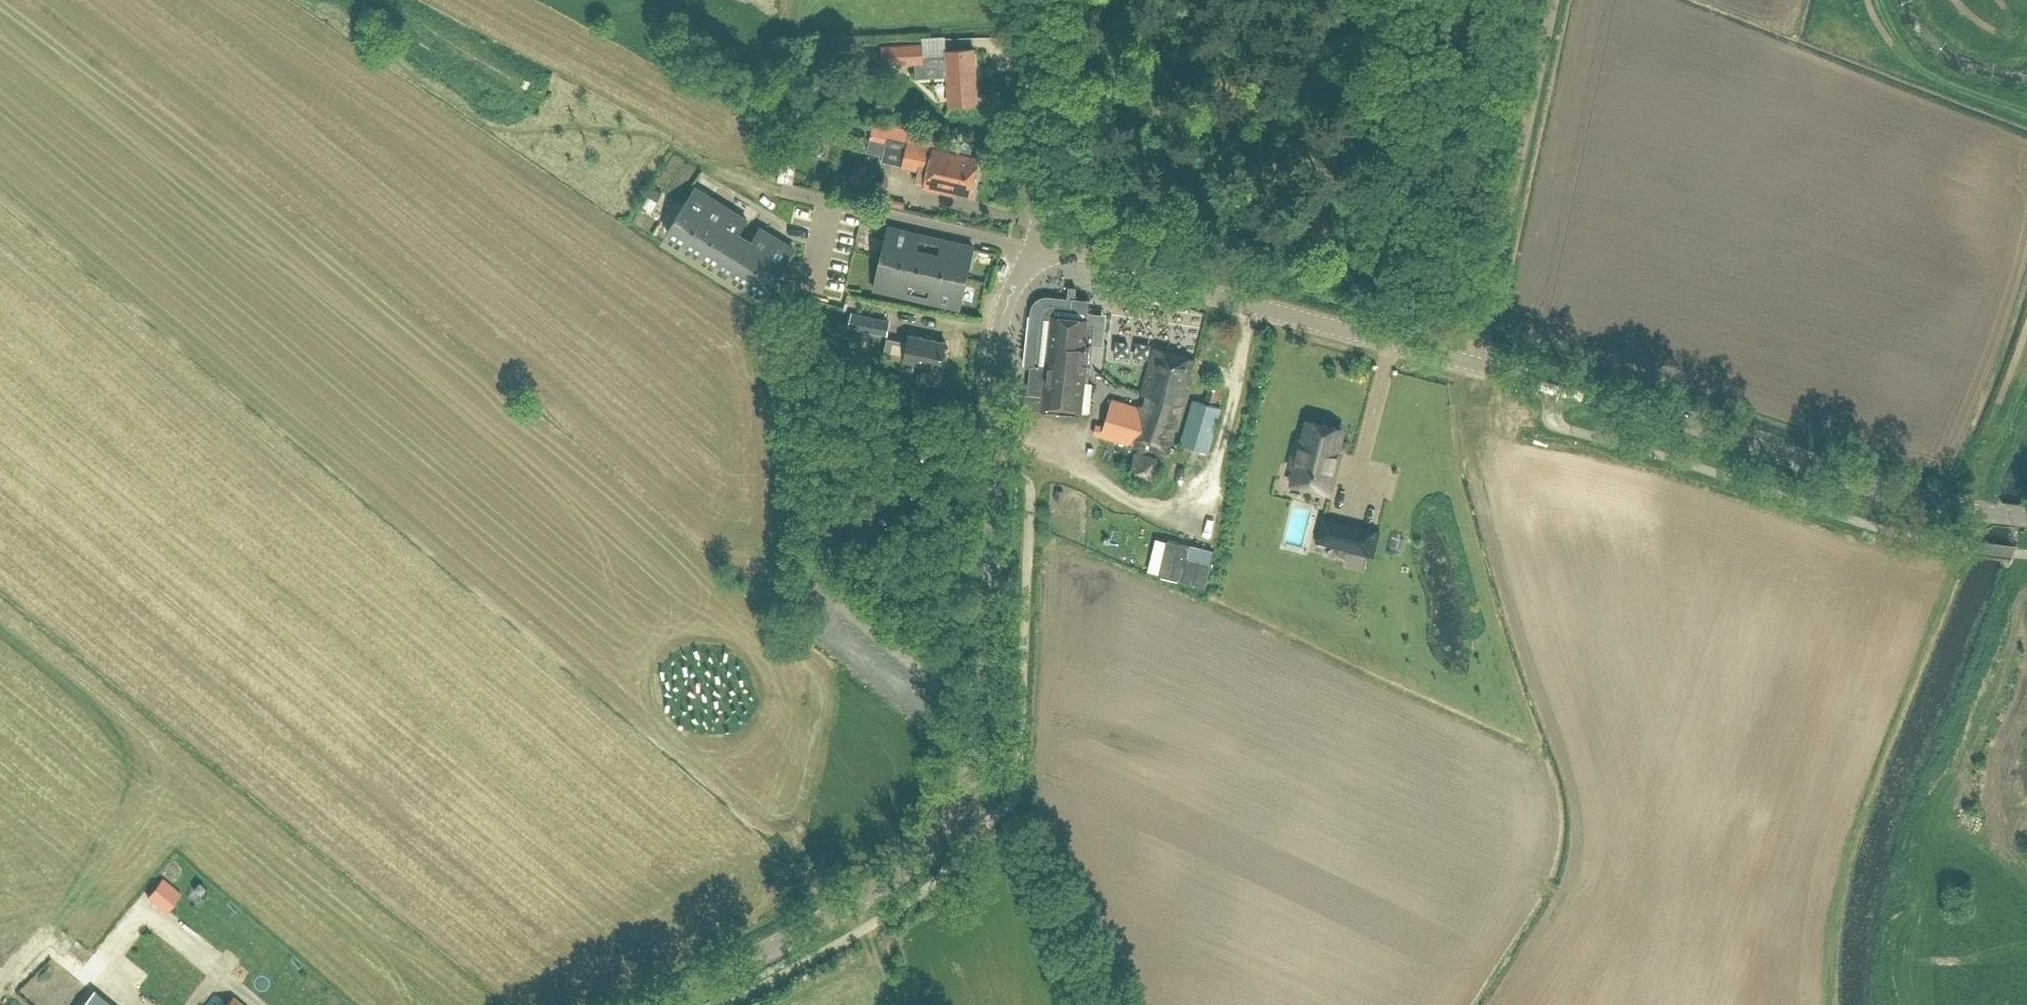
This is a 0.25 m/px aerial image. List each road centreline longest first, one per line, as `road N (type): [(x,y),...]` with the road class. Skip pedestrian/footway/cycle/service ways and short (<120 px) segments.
road 1 (tertiary): [(1052,237),(1159,279),(1978,509)]
road 2 (tertiary): [(664,1004),(930,849),(957,813),(981,750),(986,692),(1003,315),(1013,284),(1052,237)]
road 3 (track): [(1203,205),(1326,237),(1407,272),(1475,364)]
road 4 (tertiary): [(1052,237),(1026,0)]
road 5 (track): [(1081,981),(1025,829),(969,786)]
road 6 (track): [(1874,0),(1910,58),(1973,94),(2026,97)]
road 7 (track): [(1372,257),(1368,210),(1383,167),(1390,91)]
road 8 (track): [(2026,364),(1969,508)]

